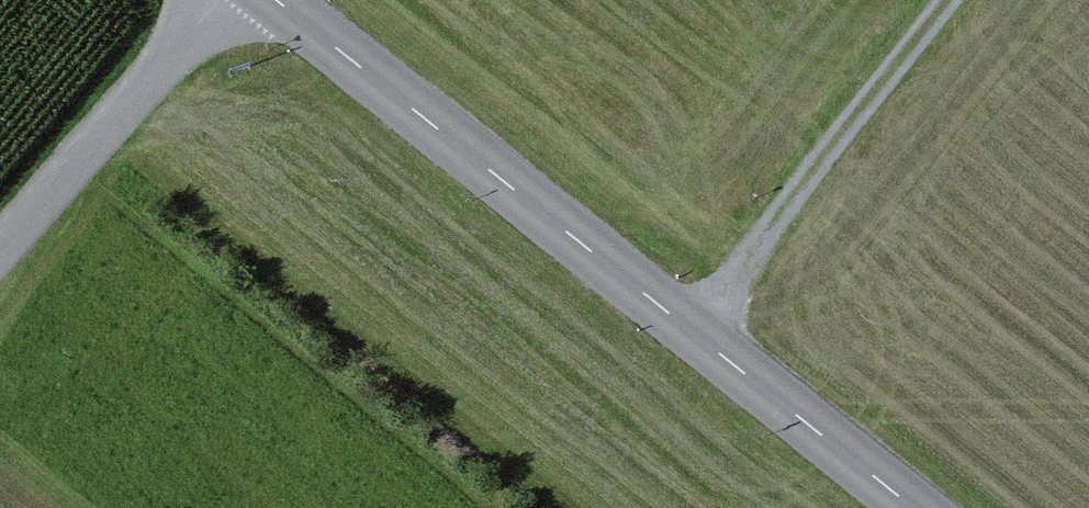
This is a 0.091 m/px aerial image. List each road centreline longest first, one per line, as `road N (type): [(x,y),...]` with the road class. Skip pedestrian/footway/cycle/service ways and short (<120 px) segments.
road 1 (tertiary): [(271,0),(916,507)]
road 2 (track): [(954,0),(690,328)]
road 3 (unclassified): [(0,250),(219,0)]

